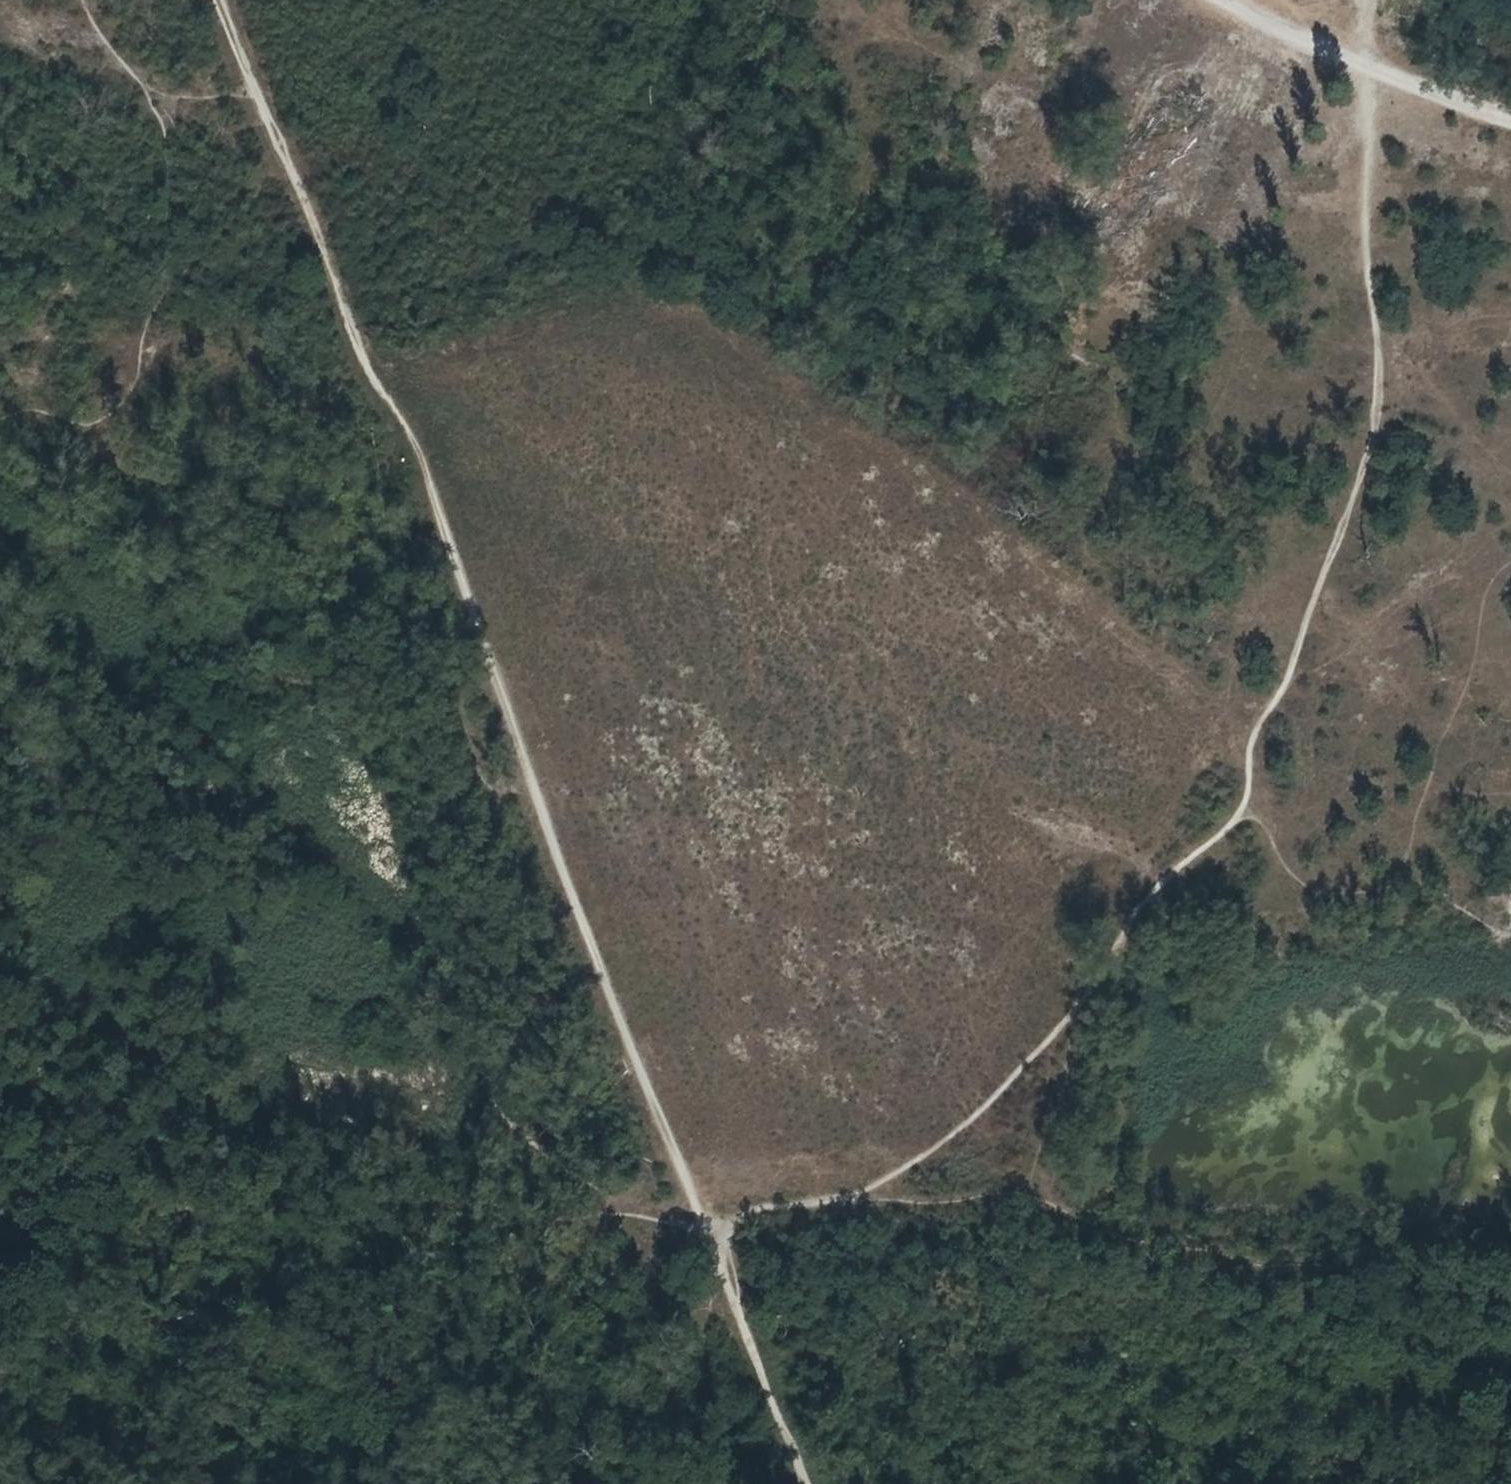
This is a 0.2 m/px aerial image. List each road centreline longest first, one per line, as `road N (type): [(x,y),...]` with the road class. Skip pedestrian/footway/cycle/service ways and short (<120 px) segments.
road 1 (track): [(701,1225),(567,887),(417,448),(363,360),(219,0)]
road 2 (track): [(798,1483),(701,1225)]
road 3 (track): [(1365,68),(1213,0)]
road 4 (track): [(1510,122),(1365,68)]

